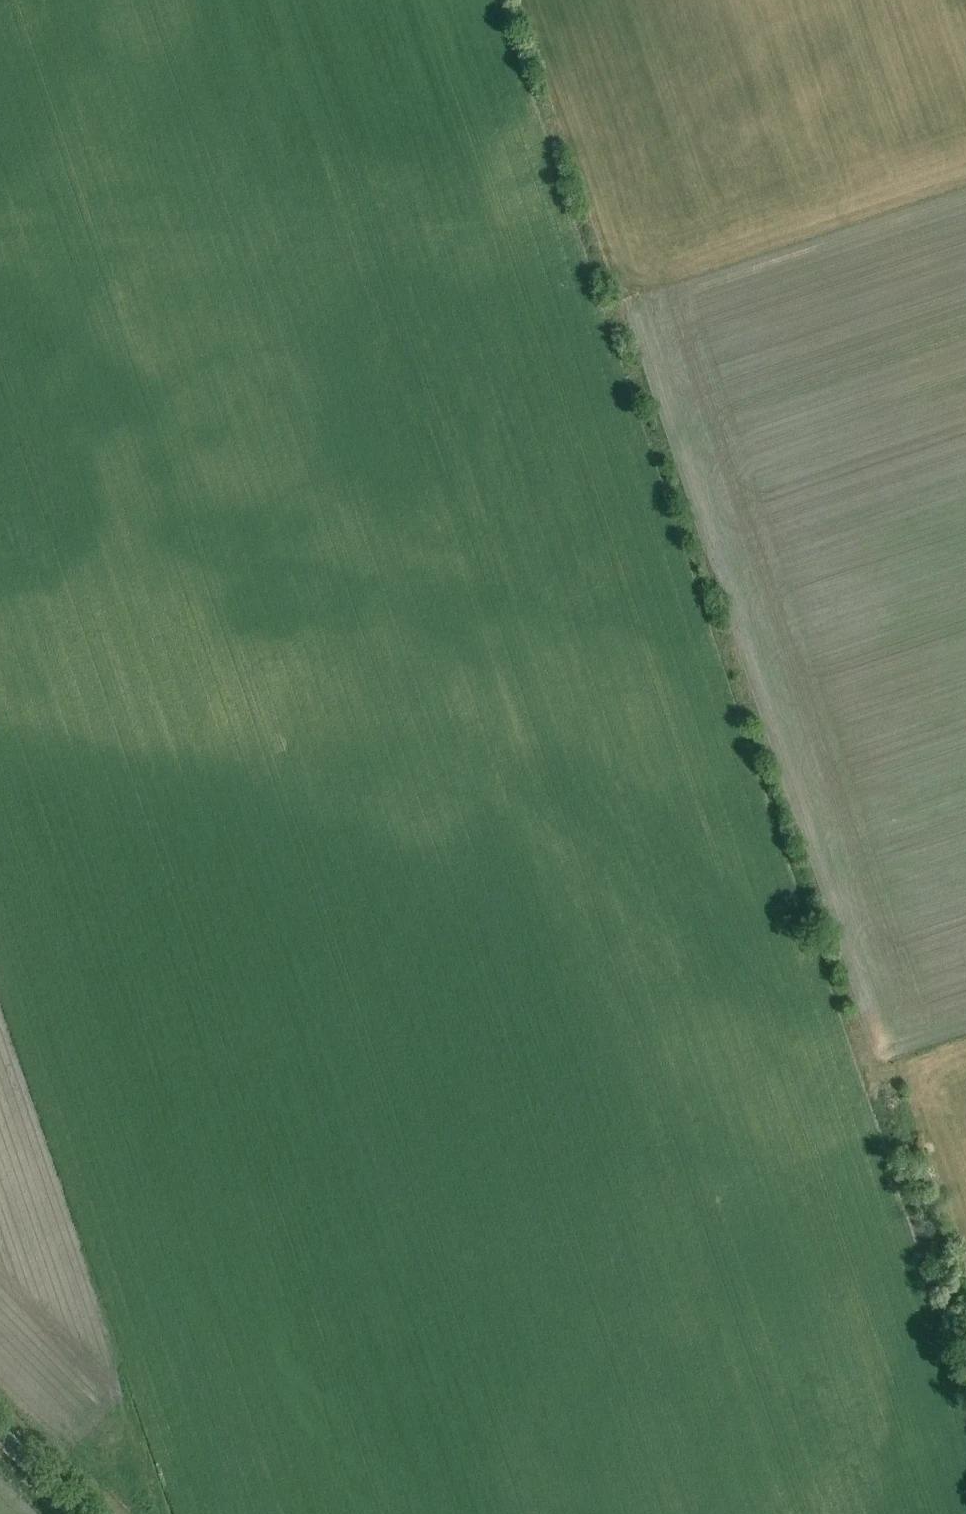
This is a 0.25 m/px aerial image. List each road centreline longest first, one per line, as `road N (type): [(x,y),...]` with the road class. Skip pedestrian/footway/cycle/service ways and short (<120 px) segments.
road 1 (track): [(523,0),(878,1050)]

